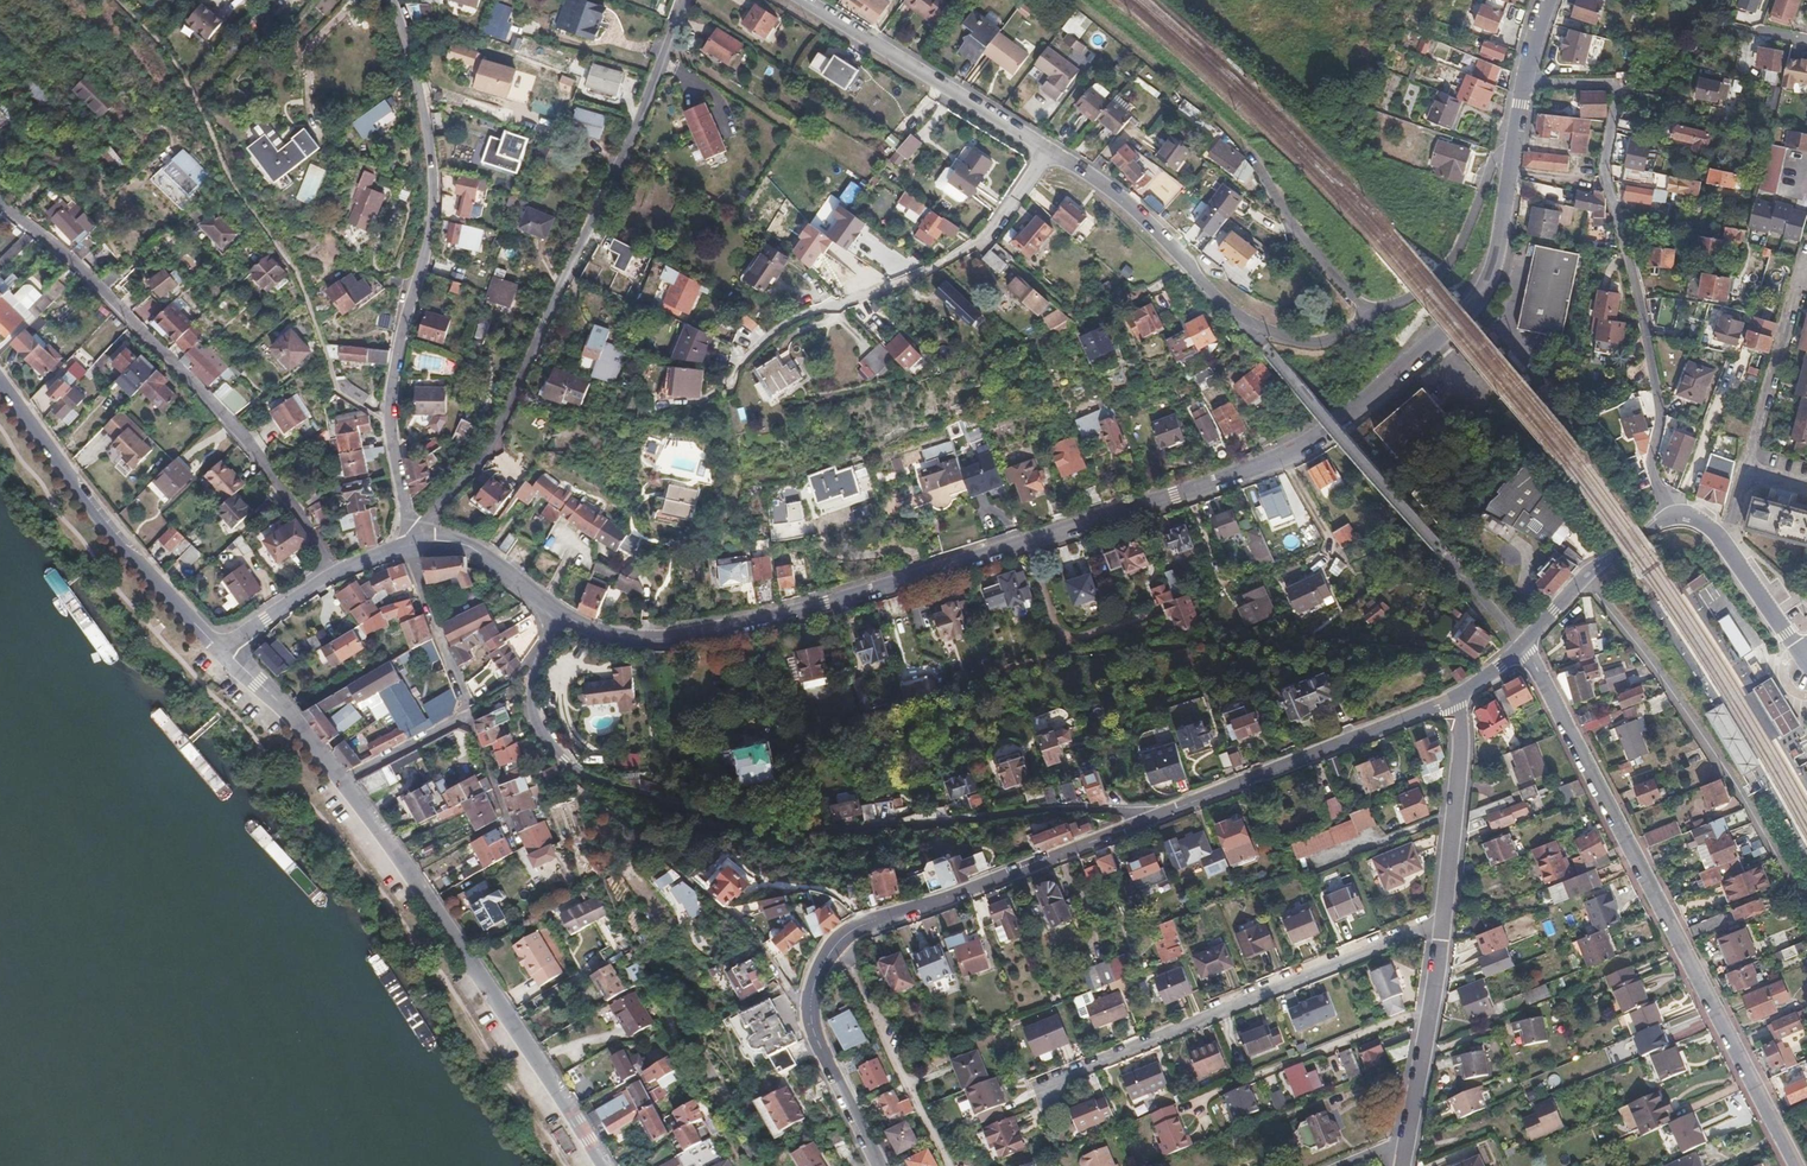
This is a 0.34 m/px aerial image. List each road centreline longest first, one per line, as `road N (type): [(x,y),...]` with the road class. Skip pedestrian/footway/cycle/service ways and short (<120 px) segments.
road 1 (residential): [(1515,143),(1499,257),(1478,299),(1411,366),(1307,448),(1173,496),(707,633),(619,637),(558,614)]
road 2 (residential): [(558,614),(532,692),(535,712),(548,740),(591,780),(752,828),(891,831),(1037,812),(1165,812)]
road 3 (residential): [(415,527),(502,435),(686,0)]
road 4 (tertiary): [(881,1165),(811,1017),(817,979),(835,947),(872,922),(1009,877),(1165,812)]
road 5 (residential): [(1525,644),(1796,1165)]
road 6 (residential): [(390,0),(436,170),(396,376),(396,433),(415,527)]
road 7 (residential): [(1524,81),(1616,90),(1604,169),(1661,416),(1652,471),(1673,514)]
road 8 (residential): [(0,202),(66,252),(240,433),(339,572)]
road 9 (tertiary): [(344,782),(605,1165)]
road 10 (residential): [(1050,150),(986,238),(926,272),(793,320),(767,338),(746,364),(738,398),(747,420)]
road 11 (residential): [(1061,1080),(1444,920)]
road 12 (residential): [(1585,576),(1742,794),(1806,910)]
road 13 (residential): [(1369,309),(1324,342),(1293,340),(1247,320),(1135,212),(1050,150)]
road 14 (tertiary): [(0,382),(115,535),(222,650)]
road 15 (tertiary): [(1165,812),(1453,698)]
road 16 (residential): [(1050,150),(804,0)]
road 17 (residential): [(1515,143),(1500,150),(1485,179),(1452,265),(1412,302),(1369,309)]
road 18 (residential): [(1444,920),(1462,747),(1453,698)]
road 19 (residential): [(1408,1139),(1444,920)]
road 20 (tertiary): [(1673,514),(1713,532),(1803,653)]
road 21 (residential): [(411,543),(470,715)]
road 22 (tertiary): [(222,650),(290,713),(344,782)]
road 23 (residential): [(558,614),(464,547),(411,543)]
road 24 (residential): [(1369,309),(1294,232),(1268,185)]
road 25 (residential): [(470,715),(344,782)]
road 26 (residential): [(470,715),(520,848)]
road 27 (residential): [(339,572),(222,650)]

